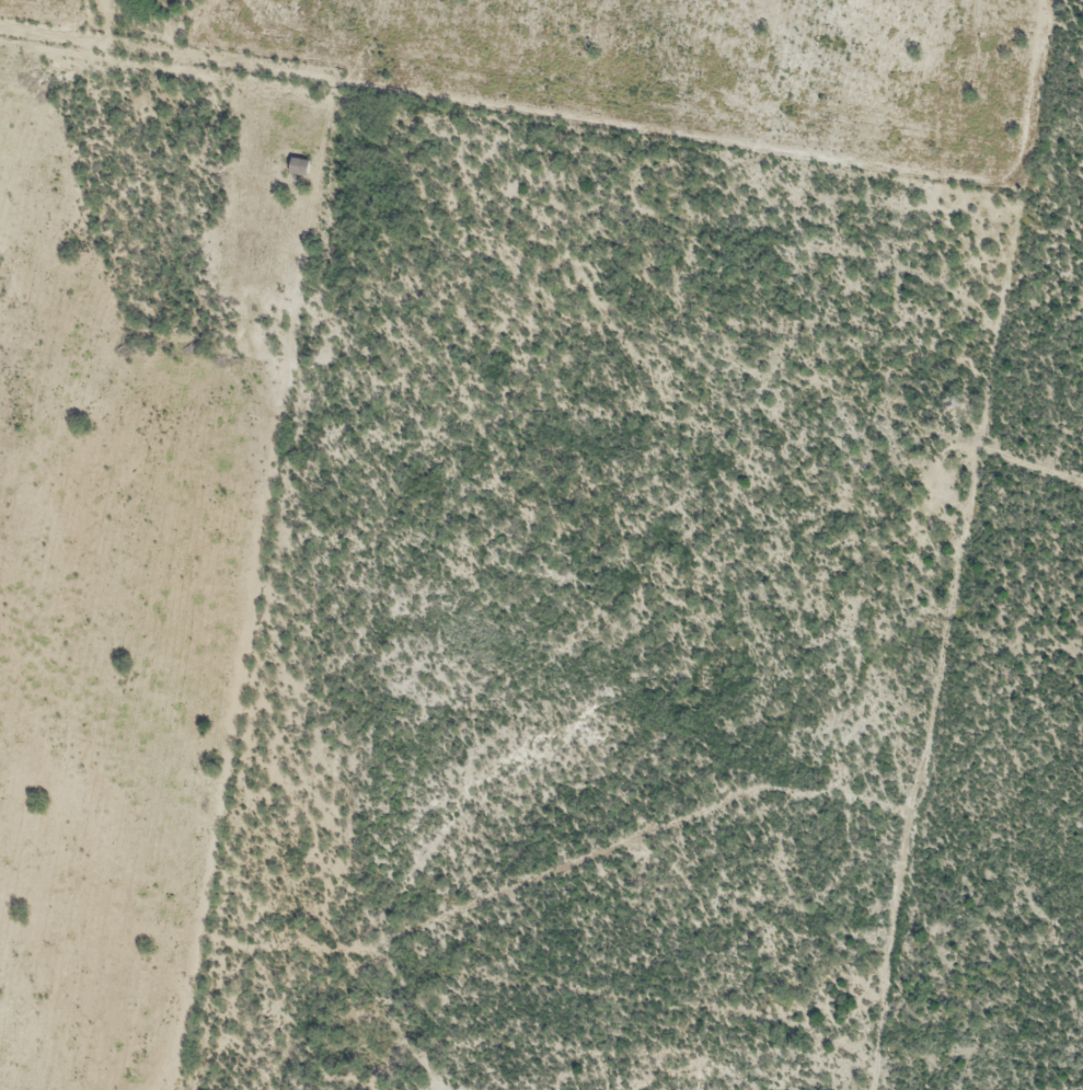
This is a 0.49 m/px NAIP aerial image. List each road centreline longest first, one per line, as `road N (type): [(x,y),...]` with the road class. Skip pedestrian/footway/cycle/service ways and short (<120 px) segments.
road 1 (residential): [(0,1010),(55,1018),(191,1001),(217,969),(232,881),(243,630),(336,200),(372,180),(414,216),(419,257),(461,305),(550,352),(982,472)]
road 2 (residential): [(1074,0),(1007,420),(982,472),(982,577),(900,1089)]

